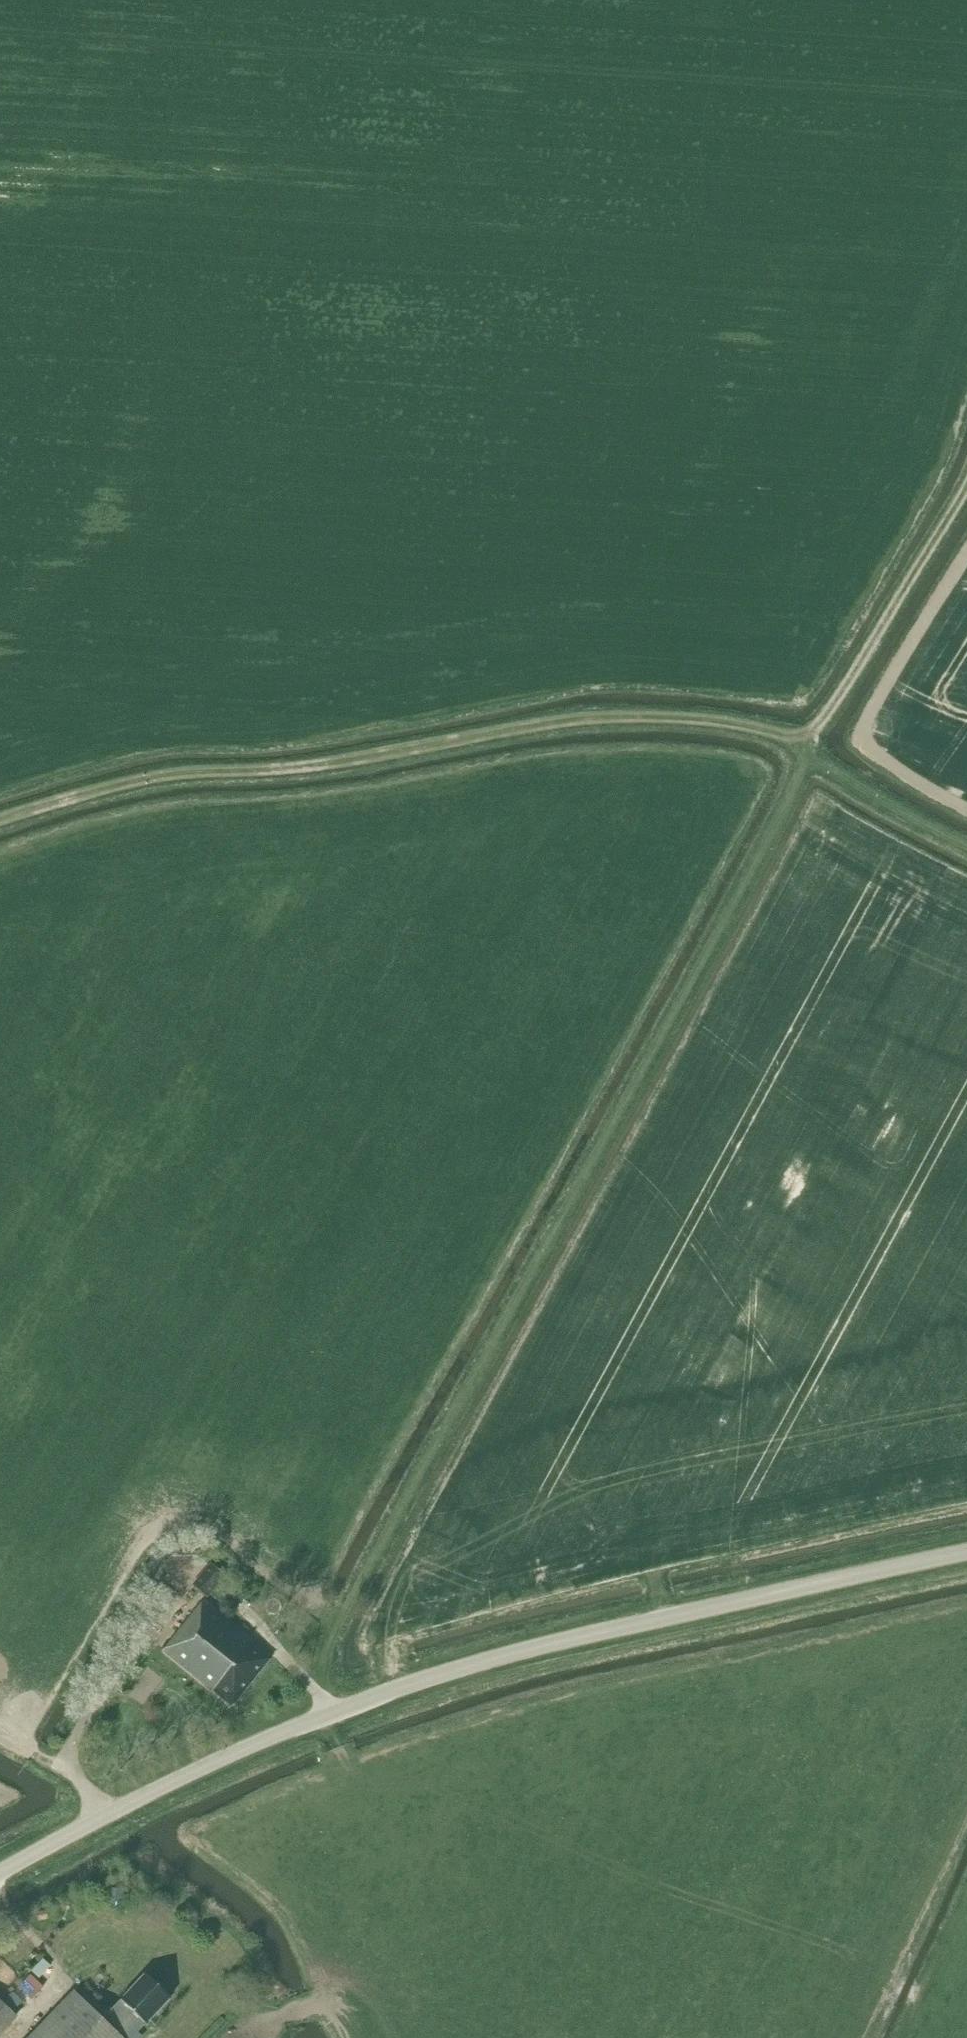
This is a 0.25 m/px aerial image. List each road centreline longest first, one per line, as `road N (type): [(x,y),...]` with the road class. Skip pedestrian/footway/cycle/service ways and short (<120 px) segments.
road 1 (track): [(0,826),(160,783),(318,769),(594,724),(701,721),(811,748),(966,483)]
road 2 (unclassified): [(0,1874),(239,1751),(392,1691),(578,1638),(966,1553)]

